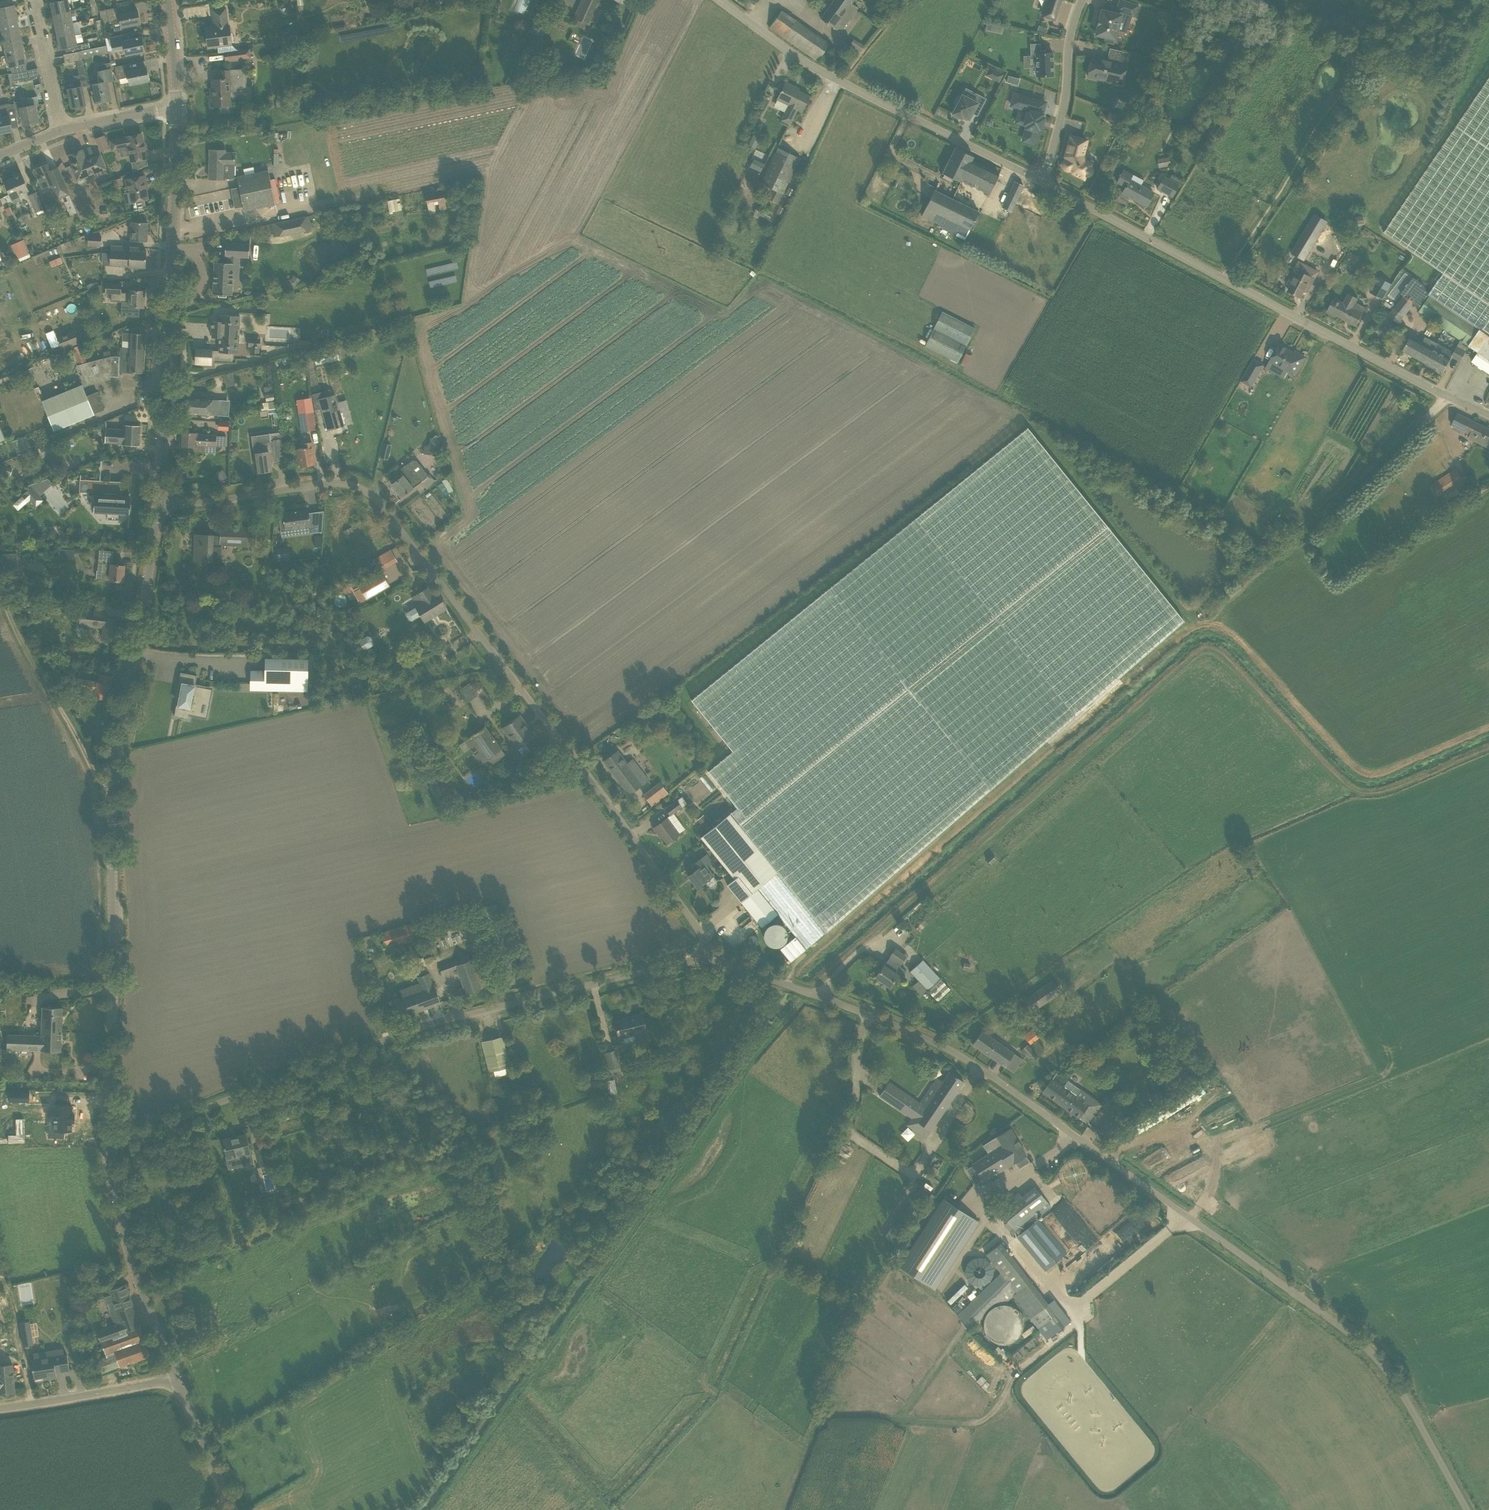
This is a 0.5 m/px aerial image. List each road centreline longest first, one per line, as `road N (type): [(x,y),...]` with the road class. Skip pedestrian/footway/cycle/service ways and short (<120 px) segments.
road 1 (unclassified): [(1469,1509),(1373,1352),(964,1057),(890,1018),(712,955)]
road 2 (track): [(806,993),(1201,646),(1231,663),(1356,790),(1398,787),(1488,749)]
road 3 (unclassified): [(712,955),(611,803),(375,498),(334,482),(159,505)]
road 4 (tertiary): [(106,1149),(114,799),(159,505)]
road 5 (unclassified): [(106,1149),(400,1037),(712,955)]
road 6 (unclassified): [(1488,415),(1047,186)]
road 7 (tertiary): [(159,505),(177,106)]
road 8 (unclassified): [(1047,186),(798,56),(717,0)]
road 9 (track): [(0,581),(11,614),(114,799)]
road 10 (tertiary): [(175,1380),(120,1225),(106,1149)]
road 11 (residential): [(1081,0),(1047,186)]
road 12 (unclassified): [(0,1411),(175,1380)]
road 13 (tertiary): [(233,1509),(175,1380)]
road 14 (residential): [(61,130),(34,0)]

